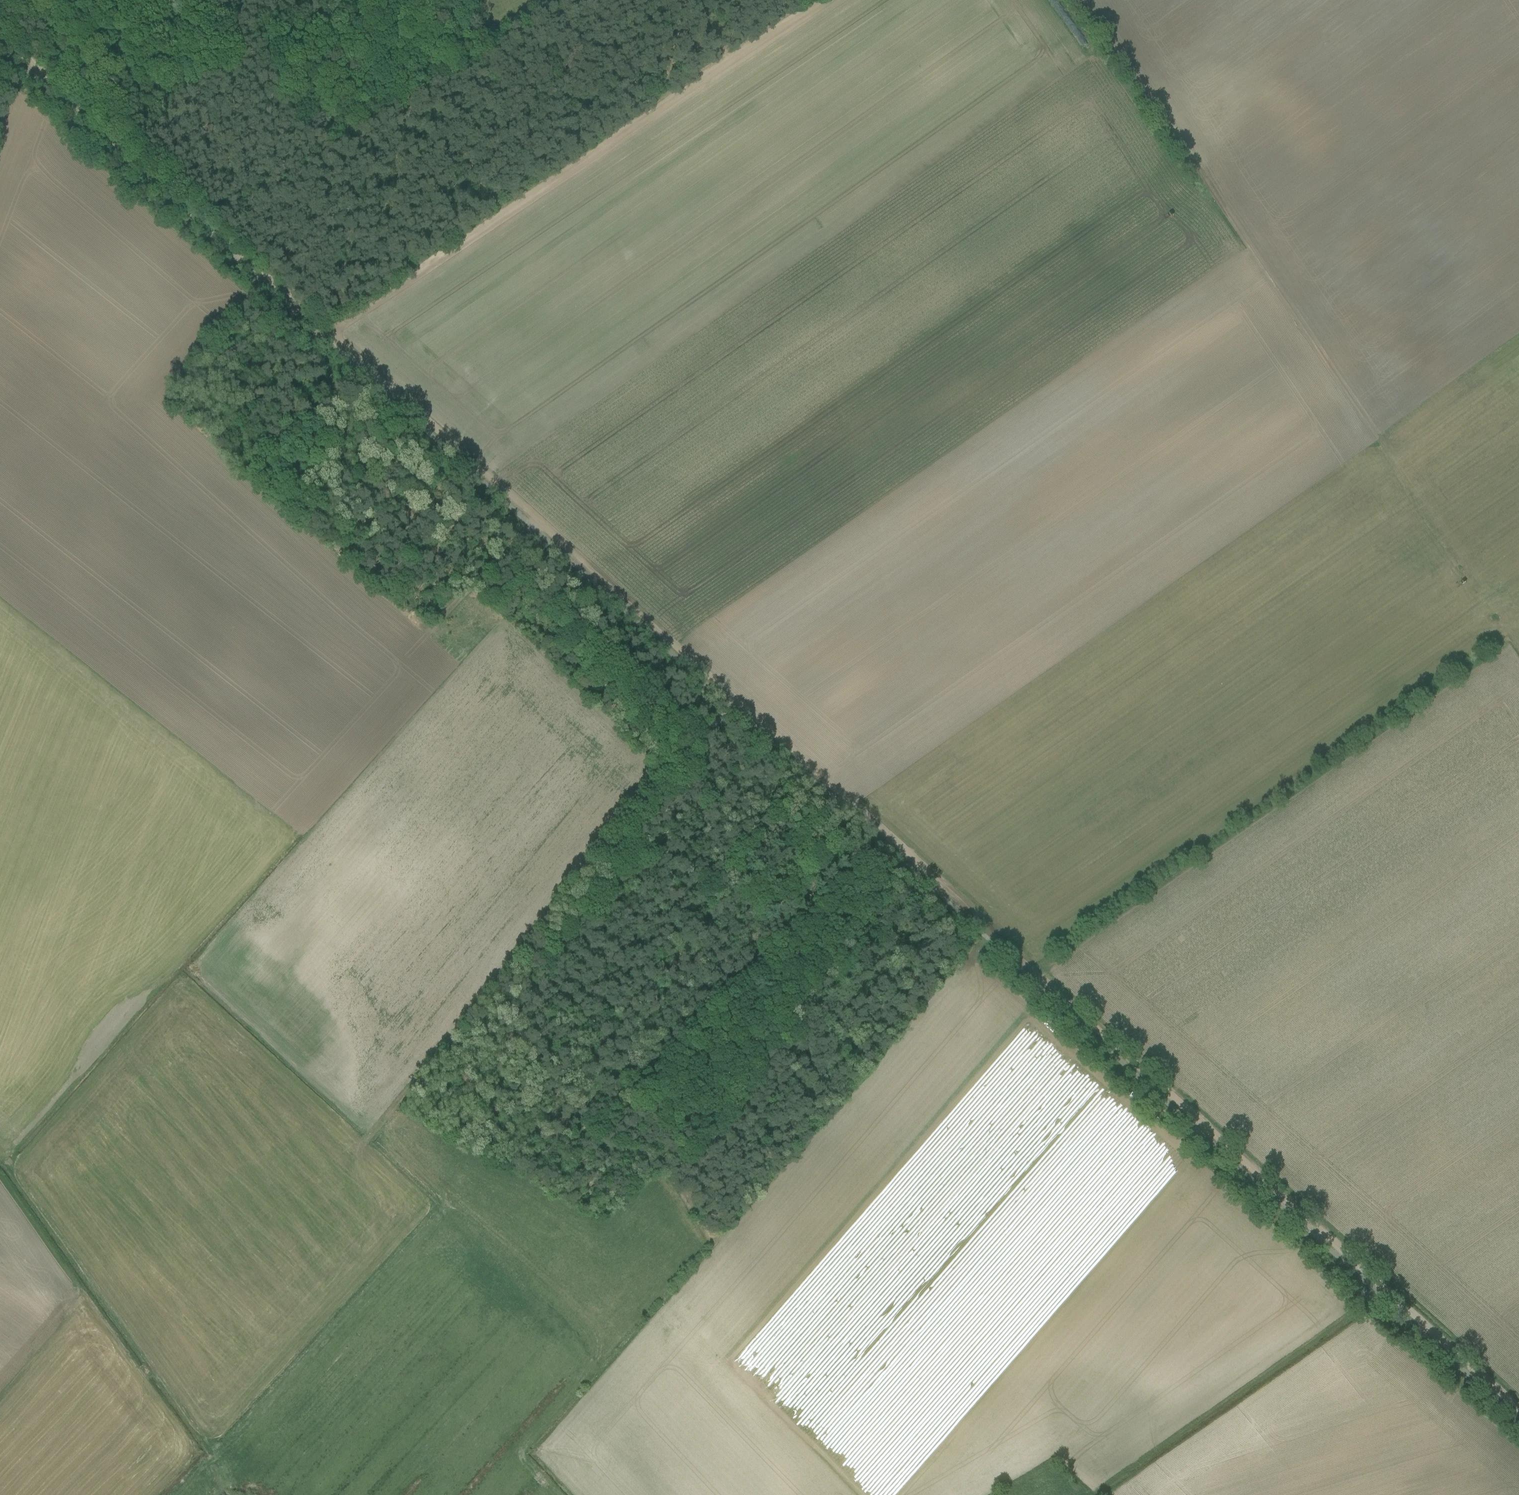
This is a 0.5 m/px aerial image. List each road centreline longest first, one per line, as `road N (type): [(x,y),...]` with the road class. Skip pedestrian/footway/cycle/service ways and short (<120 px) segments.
road 1 (track): [(1518,1411),(0,36)]
road 2 (track): [(320,335),(819,0)]

